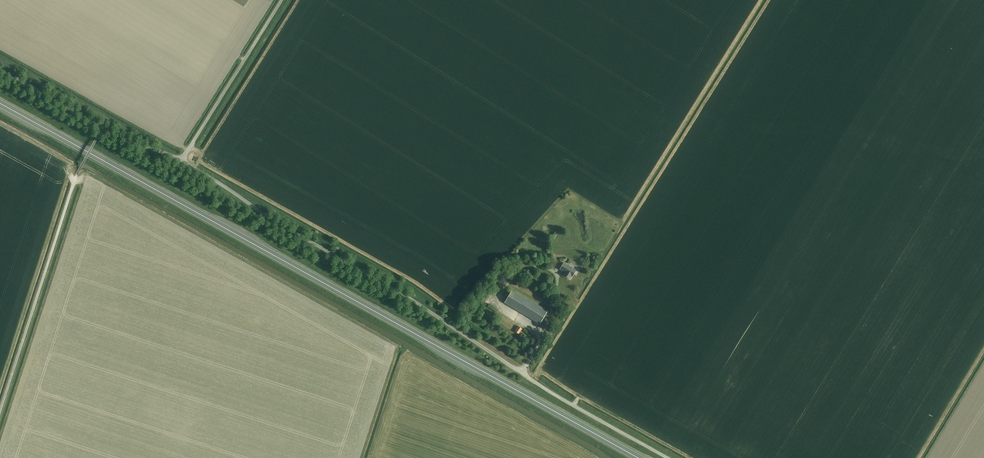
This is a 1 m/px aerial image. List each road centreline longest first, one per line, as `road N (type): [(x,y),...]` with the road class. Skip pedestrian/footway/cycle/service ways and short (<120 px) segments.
road 1 (trunk): [(638,457),(0,104)]
road 2 (unclassified): [(669,457),(181,160)]
road 3 (unclassified): [(0,412),(76,174)]
road 4 (unclassified): [(181,160),(0,69)]
road 5 (unclassified): [(181,160),(281,0)]

